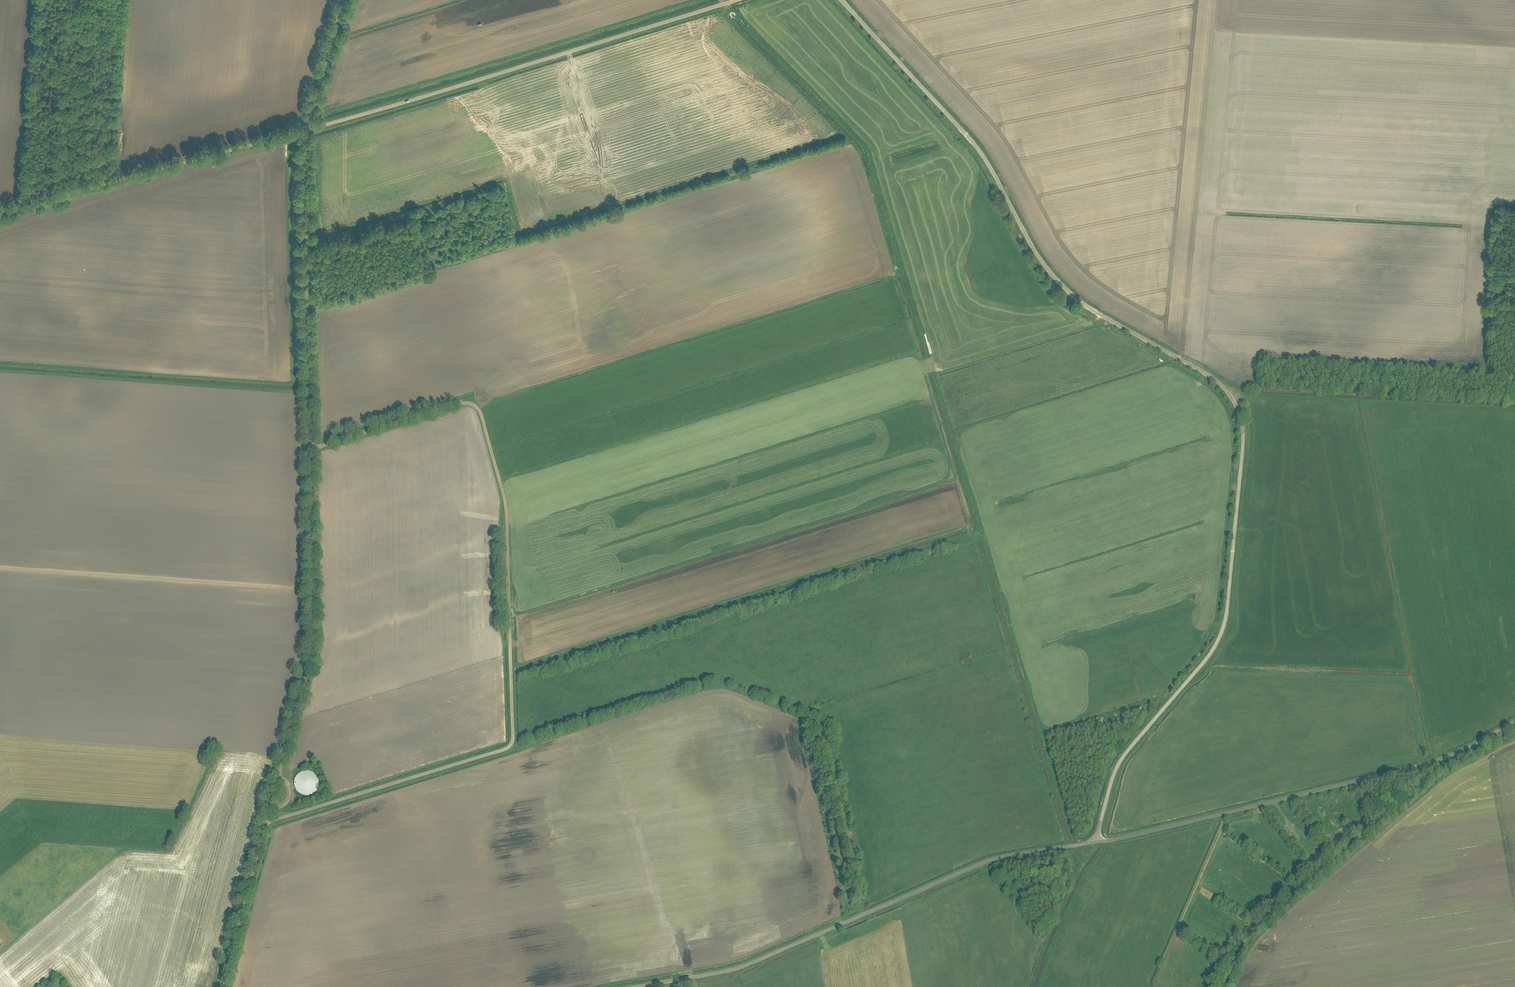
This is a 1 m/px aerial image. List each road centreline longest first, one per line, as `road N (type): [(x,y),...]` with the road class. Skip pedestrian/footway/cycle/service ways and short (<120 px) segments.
road 1 (unclassified): [(222,986),(314,640),(306,129),(737,0)]
road 2 (unclassified): [(1095,842),(1119,763),(1222,631),(1243,453),(1238,409),(1210,376),(1064,287),(967,135),(841,0)]
road 3 (track): [(268,822),(512,741),(507,511),(478,409),(461,404),(311,449)]
road 4 (unclassified): [(638,986),(747,965),(993,860),(1095,842)]
road 5 (track): [(0,211),(306,129),(344,0)]
road 6 (unclassified): [(1095,842),(1436,761),(1514,721)]
road 7 (track): [(0,568),(313,590)]
road 8 (track): [(822,730),(863,915)]

